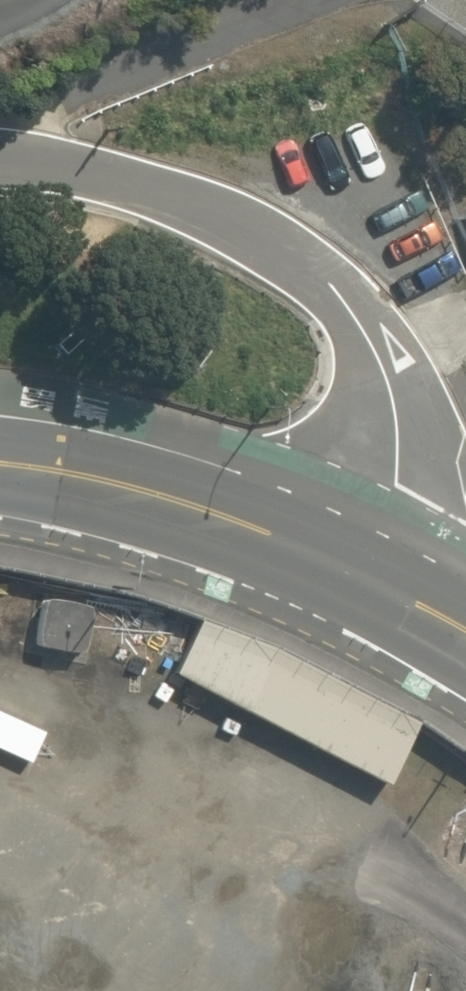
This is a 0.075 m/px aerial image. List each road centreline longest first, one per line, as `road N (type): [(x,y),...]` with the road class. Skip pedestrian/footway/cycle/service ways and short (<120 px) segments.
road 1 (unclassified): [(0,155),(127,181),(217,213),(293,251),(328,280),(382,363),(396,414),(395,483),(351,568)]
road 2 (secondary): [(351,568),(138,493),(0,464)]
road 3 (secondary): [(465,637),(351,568)]

